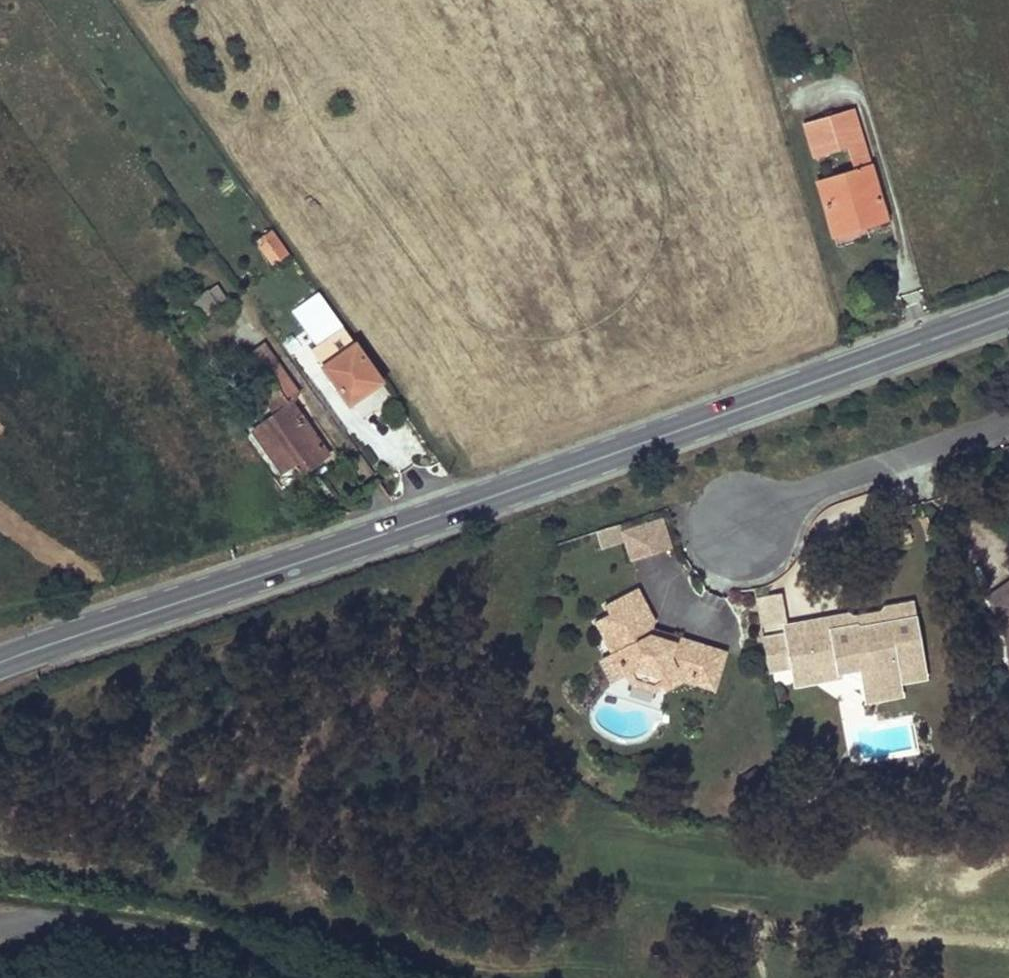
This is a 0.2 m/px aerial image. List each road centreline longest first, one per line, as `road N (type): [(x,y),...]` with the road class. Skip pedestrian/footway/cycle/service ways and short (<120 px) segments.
road 1 (secondary): [(0,660),(1008,312)]
road 2 (unclassified): [(318,977),(161,929),(26,911),(0,920)]
road 3 (residential): [(1008,417),(816,481),(752,528)]

